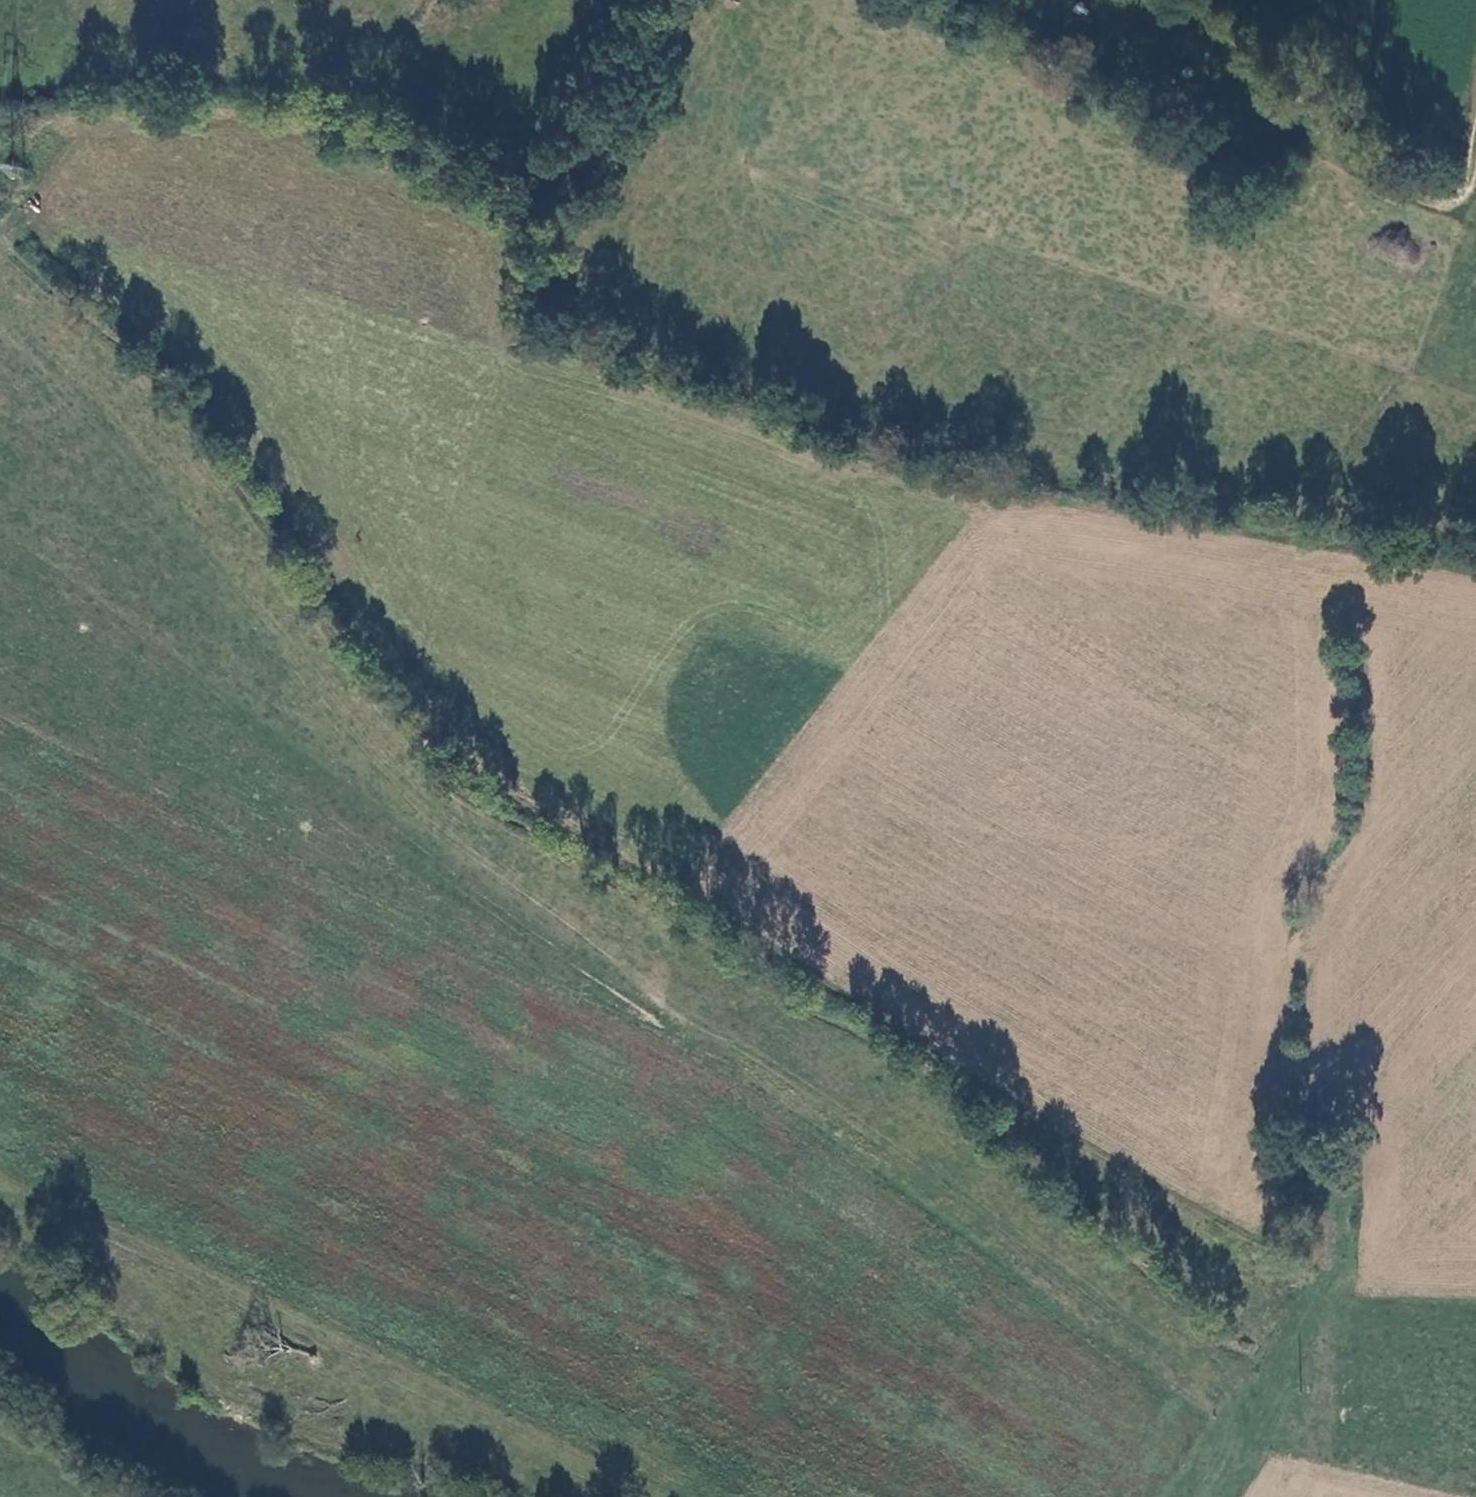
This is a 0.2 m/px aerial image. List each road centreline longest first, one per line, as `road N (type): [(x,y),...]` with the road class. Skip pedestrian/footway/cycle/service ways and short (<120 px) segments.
road 1 (track): [(1182,1496),(1298,1356),(1386,1141)]
road 2 (track): [(1303,122),(1424,200),(1475,173)]

